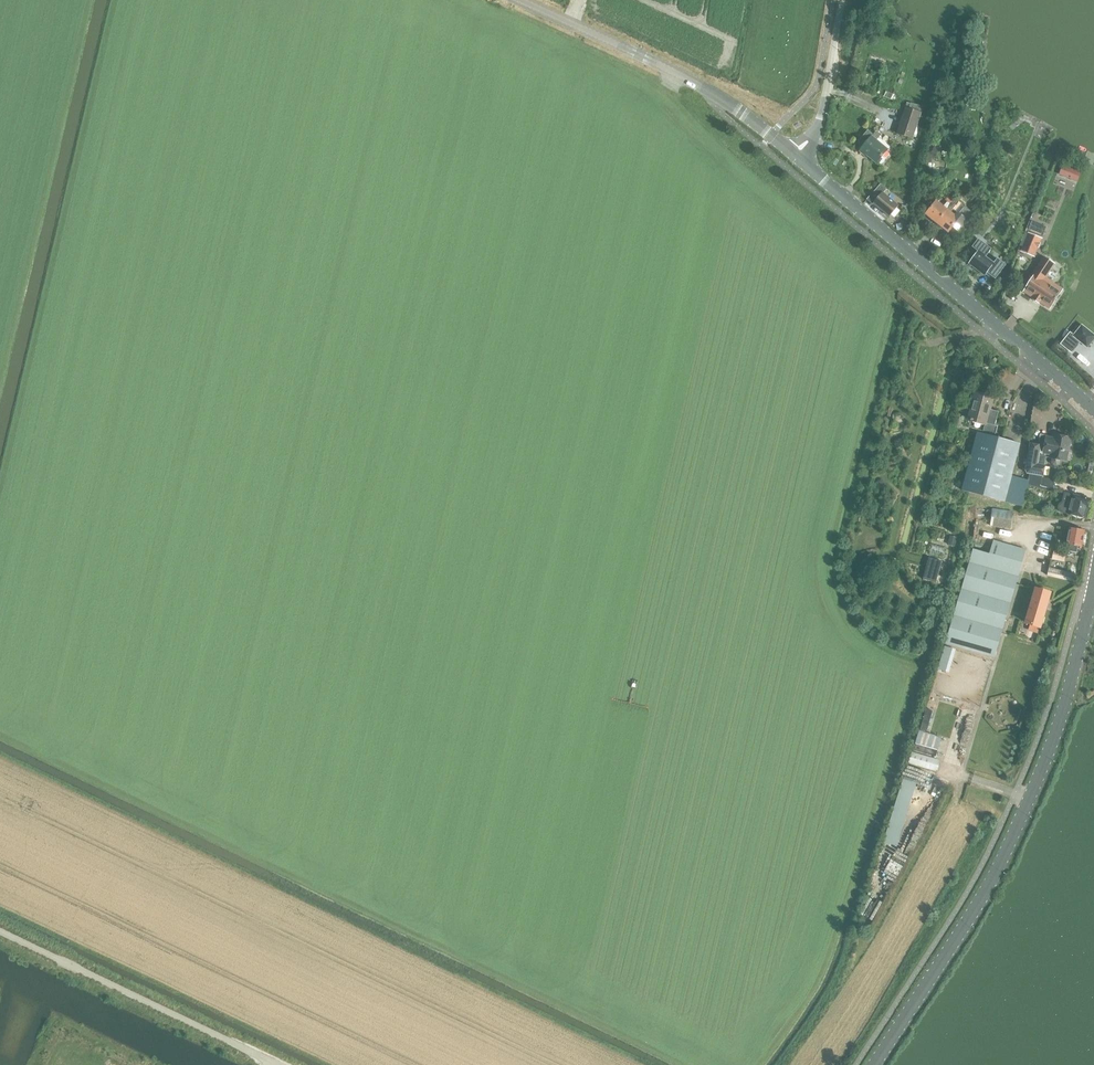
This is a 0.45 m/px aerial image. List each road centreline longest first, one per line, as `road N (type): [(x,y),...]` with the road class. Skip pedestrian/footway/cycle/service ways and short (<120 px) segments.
road 1 (tertiary): [(874,1064),(1001,861),(1053,738),(1093,580)]
road 2 (tertiary): [(1093,411),(801,157)]
road 3 (tertiary): [(801,157),(701,87),(515,0)]
road 4 (residential): [(0,932),(273,1062)]
road 5 (tertiary): [(801,157),(821,123),(842,0)]

